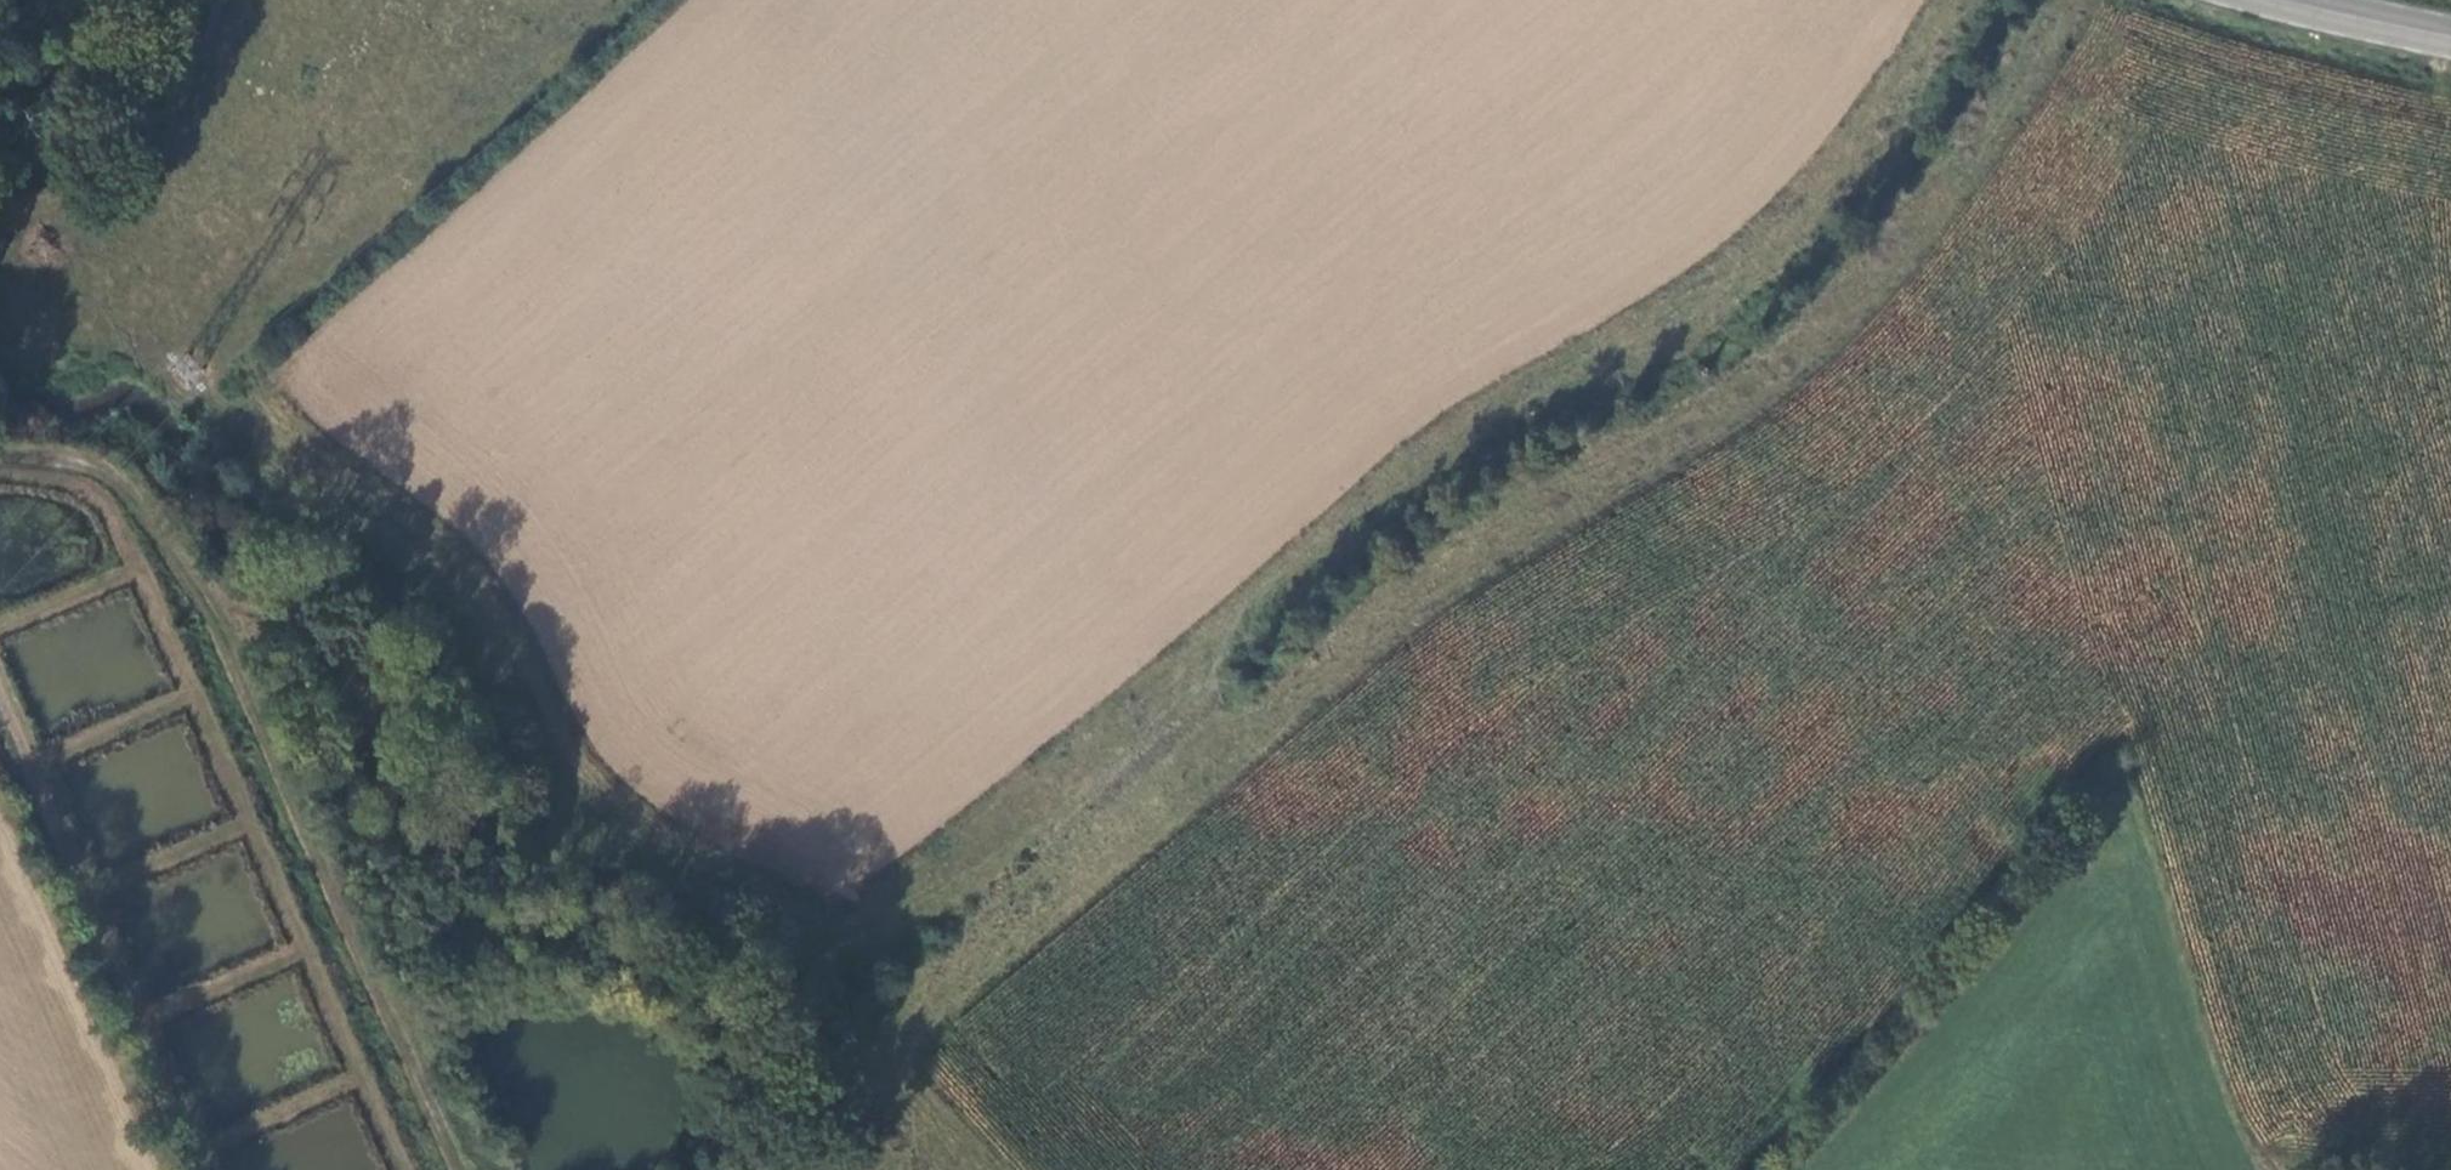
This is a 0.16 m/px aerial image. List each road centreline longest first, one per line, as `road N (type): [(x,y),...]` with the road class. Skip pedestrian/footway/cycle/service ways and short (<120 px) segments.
road 1 (track): [(206,1169),(0,687)]
road 2 (secondary): [(2450,37),(2275,0)]

